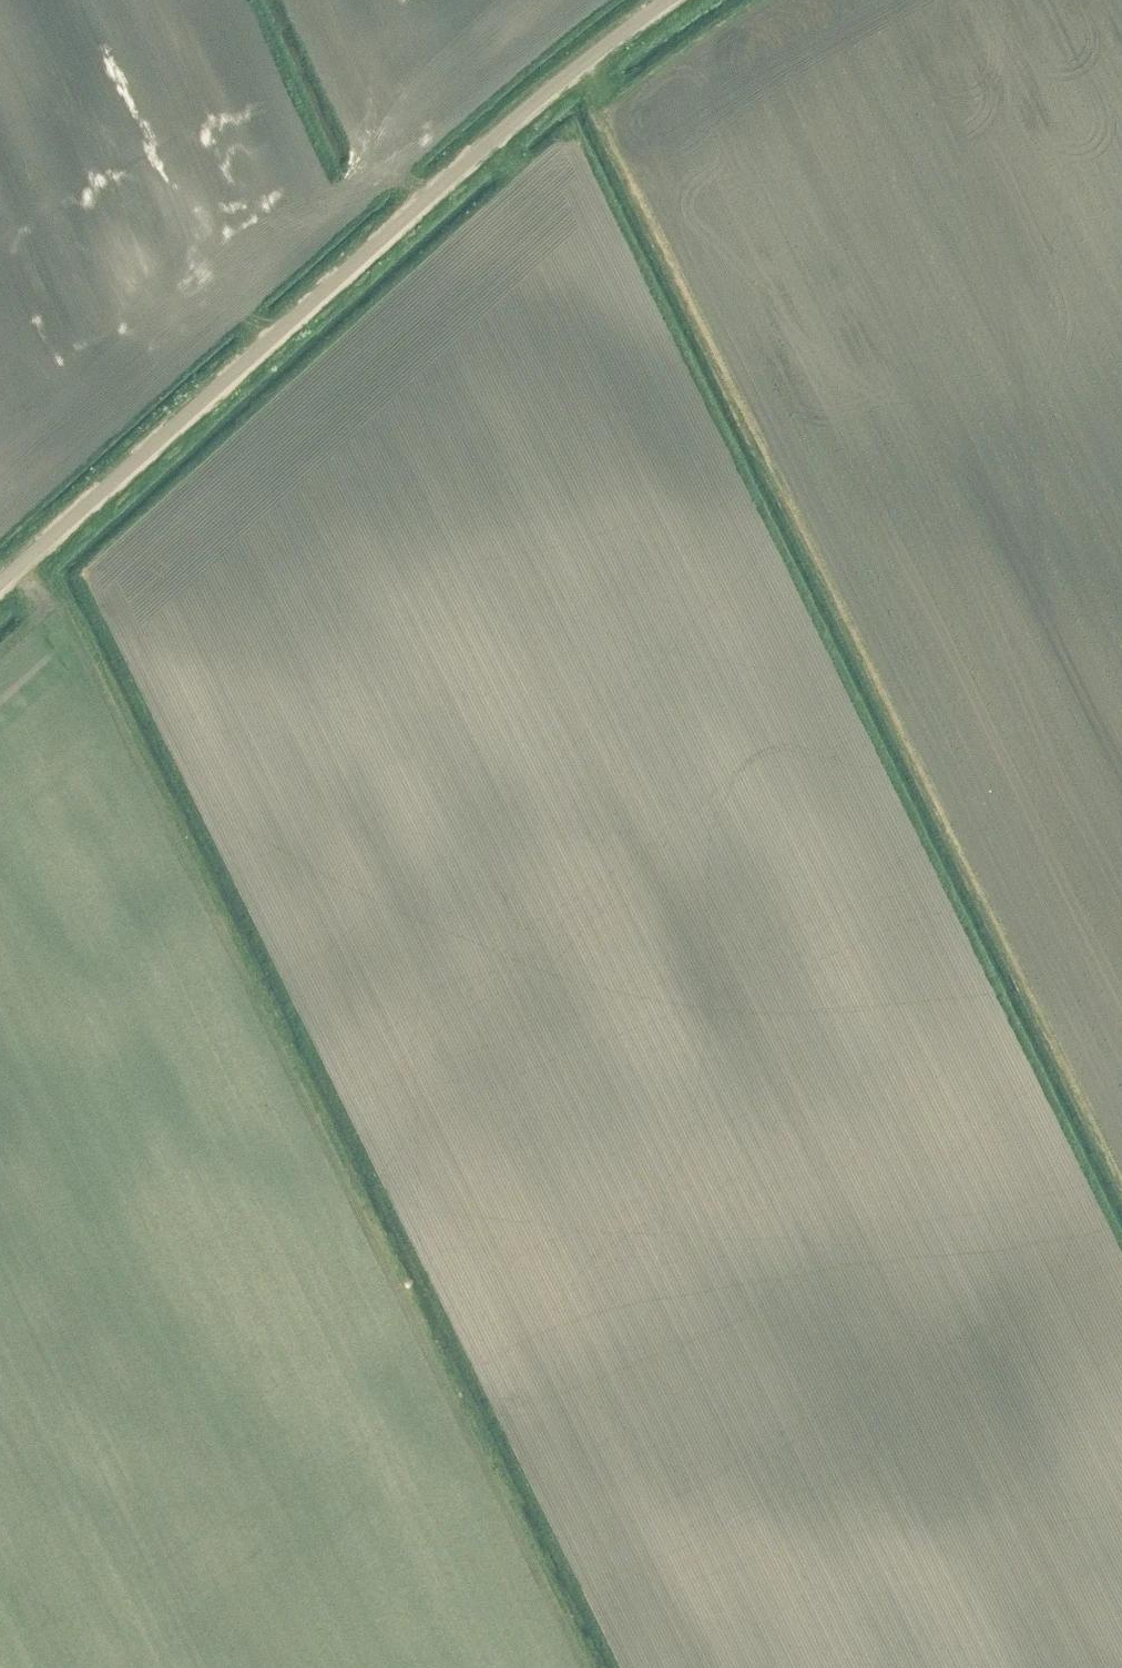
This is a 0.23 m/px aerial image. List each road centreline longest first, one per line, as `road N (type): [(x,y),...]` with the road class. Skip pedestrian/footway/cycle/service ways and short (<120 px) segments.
road 1 (unclassified): [(0,582),(497,137),(671,0)]

